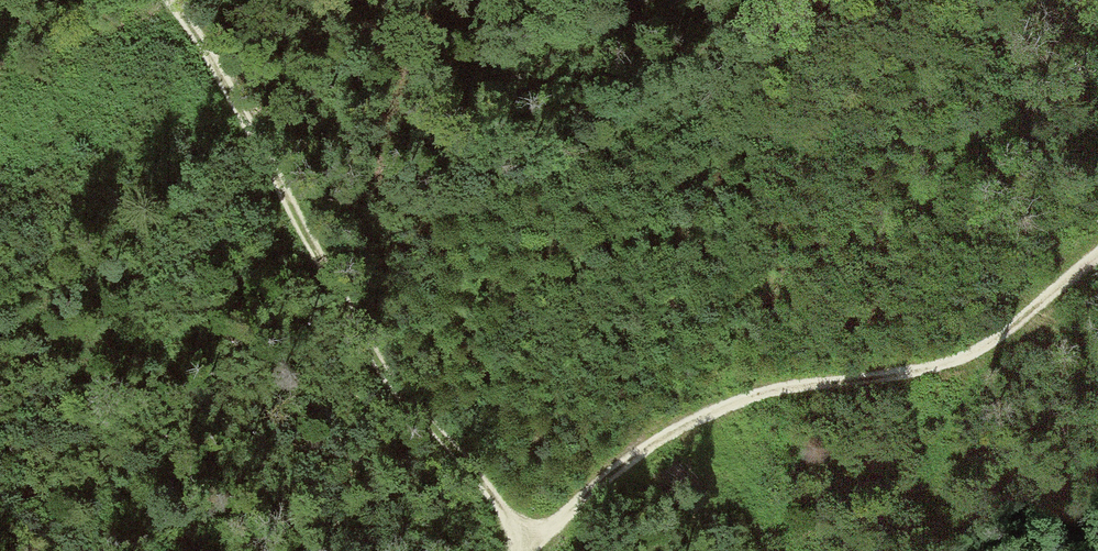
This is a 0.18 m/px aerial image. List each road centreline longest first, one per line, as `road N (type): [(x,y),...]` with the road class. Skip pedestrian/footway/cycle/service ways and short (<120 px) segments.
road 1 (track): [(170,0),(218,65),(322,281),(531,550)]
road 2 (track): [(908,133),(816,138),(665,113),(609,128),(322,281)]
road 3 (track): [(530,550),(611,470),(695,421),(763,394),(928,370)]
road 4 (track): [(1097,255),(980,347),(928,370)]

